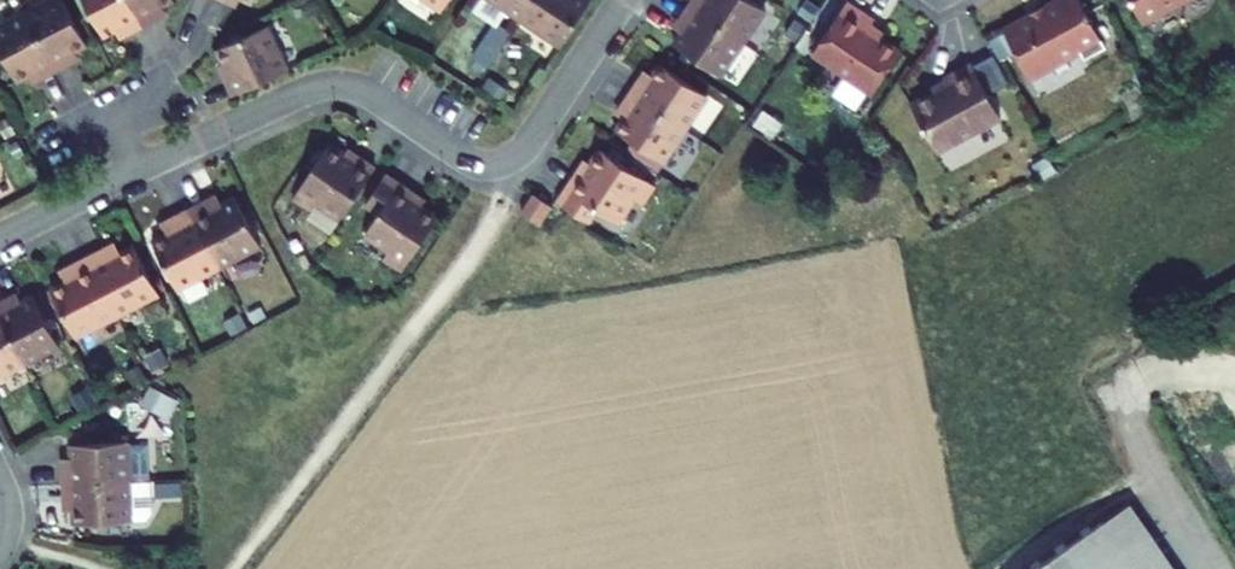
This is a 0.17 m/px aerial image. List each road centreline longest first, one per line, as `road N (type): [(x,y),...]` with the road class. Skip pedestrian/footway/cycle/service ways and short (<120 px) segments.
road 1 (residential): [(0,242),(321,88),(368,92),(473,161),(513,161),(622,0)]
road 2 (track): [(233,568),(498,217),(502,164)]

